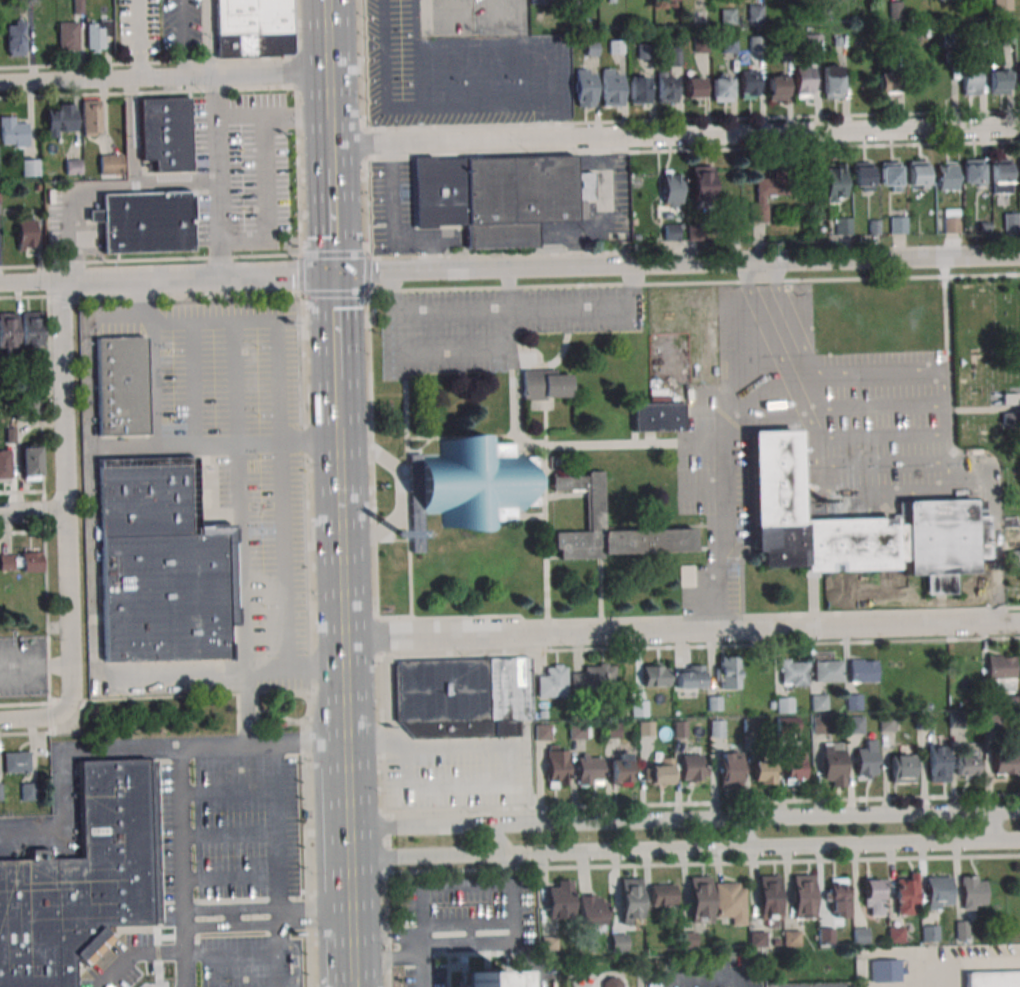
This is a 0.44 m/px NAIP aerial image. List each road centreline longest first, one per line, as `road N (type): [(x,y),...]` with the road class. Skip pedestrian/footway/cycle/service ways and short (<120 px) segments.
road 1 (residential): [(0,284),(1019,255)]
road 2 (residential): [(331,142),(1019,124)]
road 3 (residential): [(342,639),(1019,622)]
road 4 (residential): [(1019,811),(347,827)]
road 5 (residential): [(348,857),(1019,840)]
road 6 (residential): [(62,708),(68,665),(61,283)]
road 7 (residential): [(0,80),(329,73)]
road 8 (primary): [(343,655),(339,428)]
road 9 (primary): [(349,937),(346,766)]
road 10 (primary): [(331,120),(327,0)]

